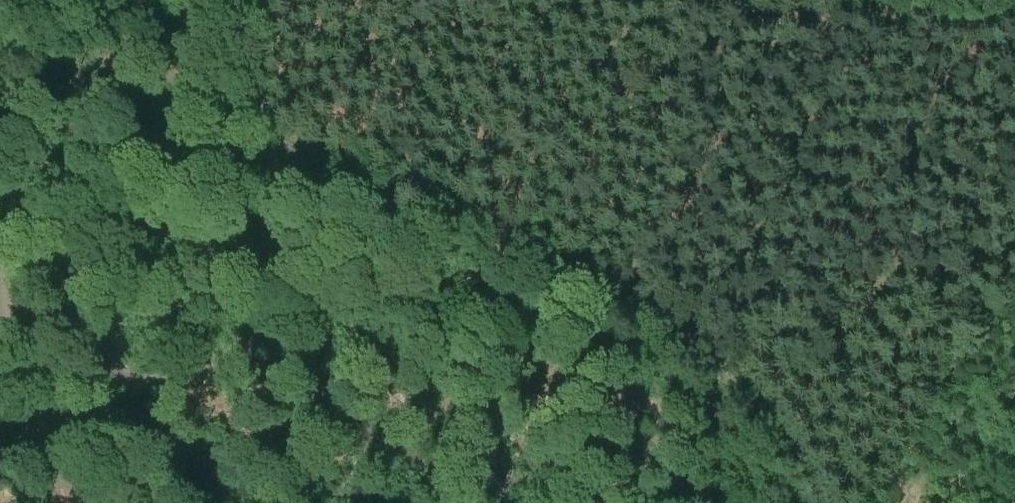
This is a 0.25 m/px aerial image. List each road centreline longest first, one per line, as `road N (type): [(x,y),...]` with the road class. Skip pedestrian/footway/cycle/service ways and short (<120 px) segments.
road 1 (track): [(0,230),(18,347),(40,401),(105,502)]
road 2 (track): [(877,502),(913,415),(947,361),(1014,299)]
road 3 (track): [(664,0),(774,21),(905,26)]

